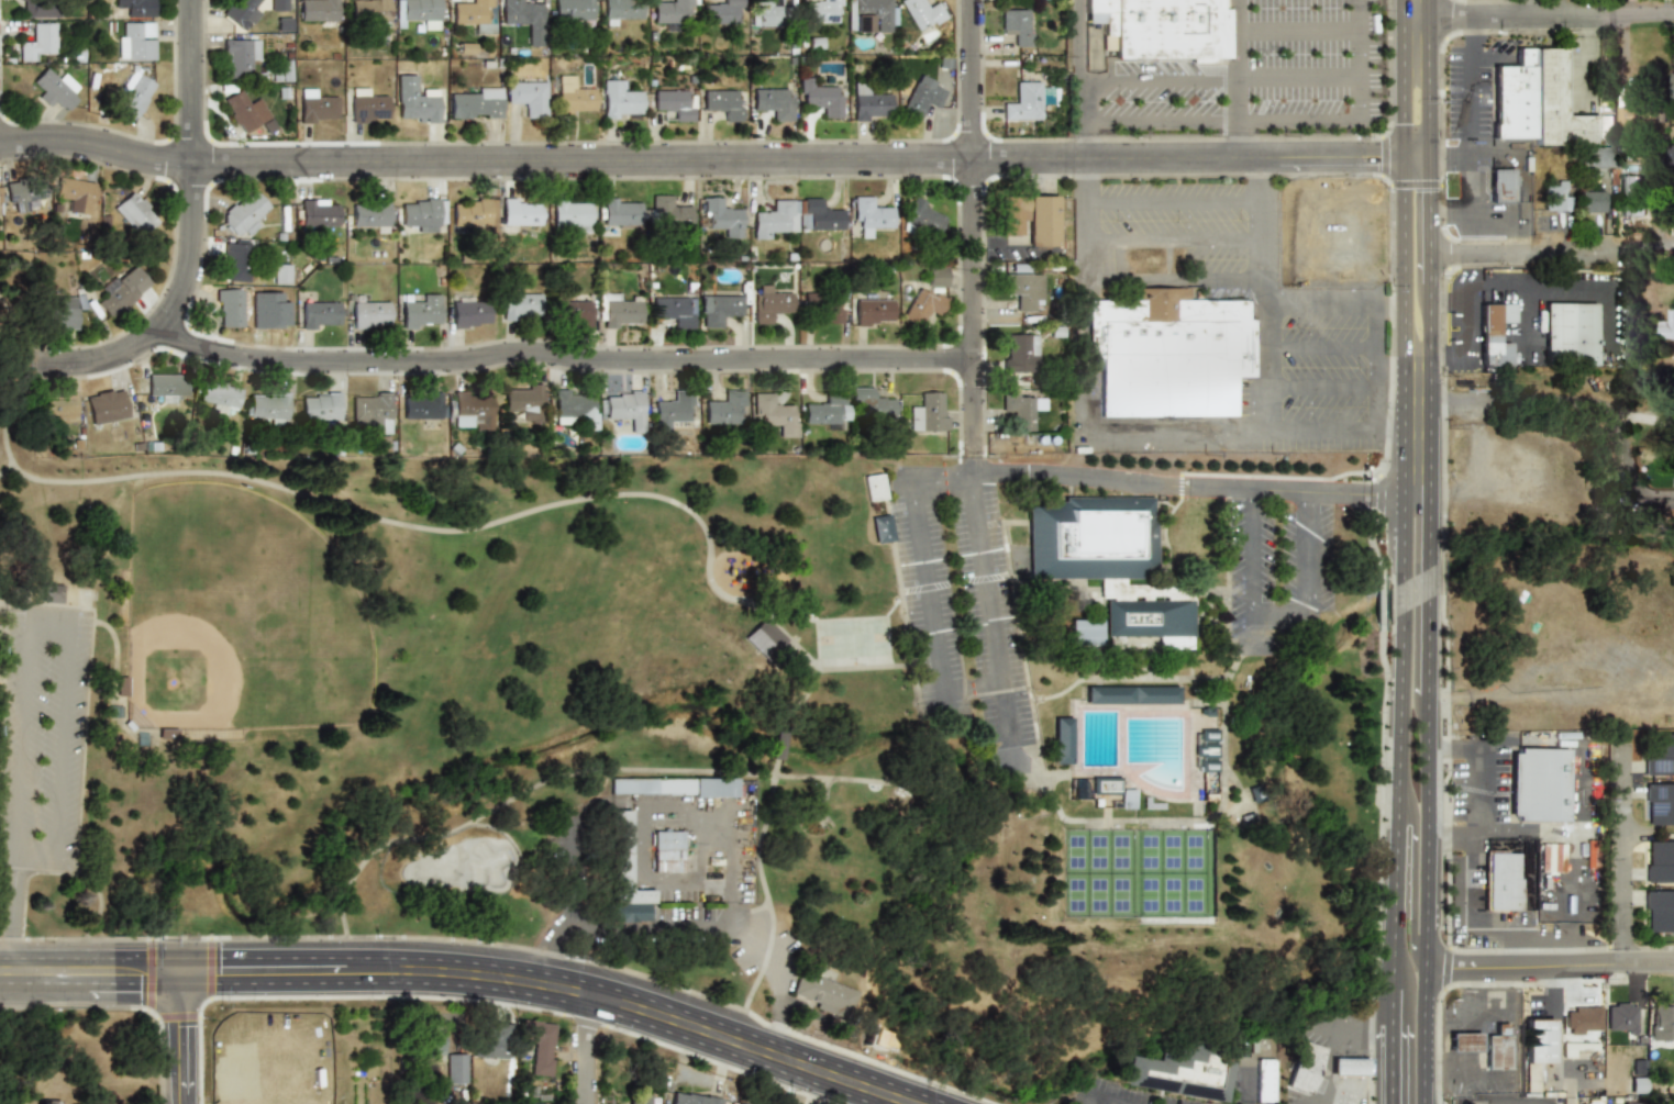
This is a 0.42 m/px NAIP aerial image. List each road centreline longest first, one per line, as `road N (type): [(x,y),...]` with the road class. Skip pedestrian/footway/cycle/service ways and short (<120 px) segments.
road 1 (tertiary): [(0,141),(63,141),(189,164),(1400,158)]
road 2 (secondary): [(952,1103),(587,982),(508,966),(348,957),(0,959)]
road 3 (secondary): [(1403,202),(1390,1103)]
road 4 (secondary): [(0,987),(468,985),(589,1006),(874,1103)]
road 5 (secondary): [(1423,1103),(1428,213)]
road 6 (residential): [(153,331),(292,359),(531,349),(969,356)]
road 7 (residential): [(1404,494),(1029,472),(910,477)]
road 8 (residential): [(971,472),(967,0)]
road 9 (residential): [(34,366),(109,358),(171,310),(190,261),(189,164)]
road 10 (residential): [(1416,14),(1673,13)]
road 11 (residential): [(1424,972),(1673,969)]
road 12 (residential): [(1429,250),(1673,246)]
road 13 (residential): [(1614,970),(1610,756)]
road 14 (tertiary): [(189,164),(187,0)]
road 15 (secondary): [(1416,14),(1403,30),(1400,158)]
road 16 (secondary): [(1426,159),(1428,32),(1416,14)]
road 17 (residential): [(184,1103),(177,957)]

